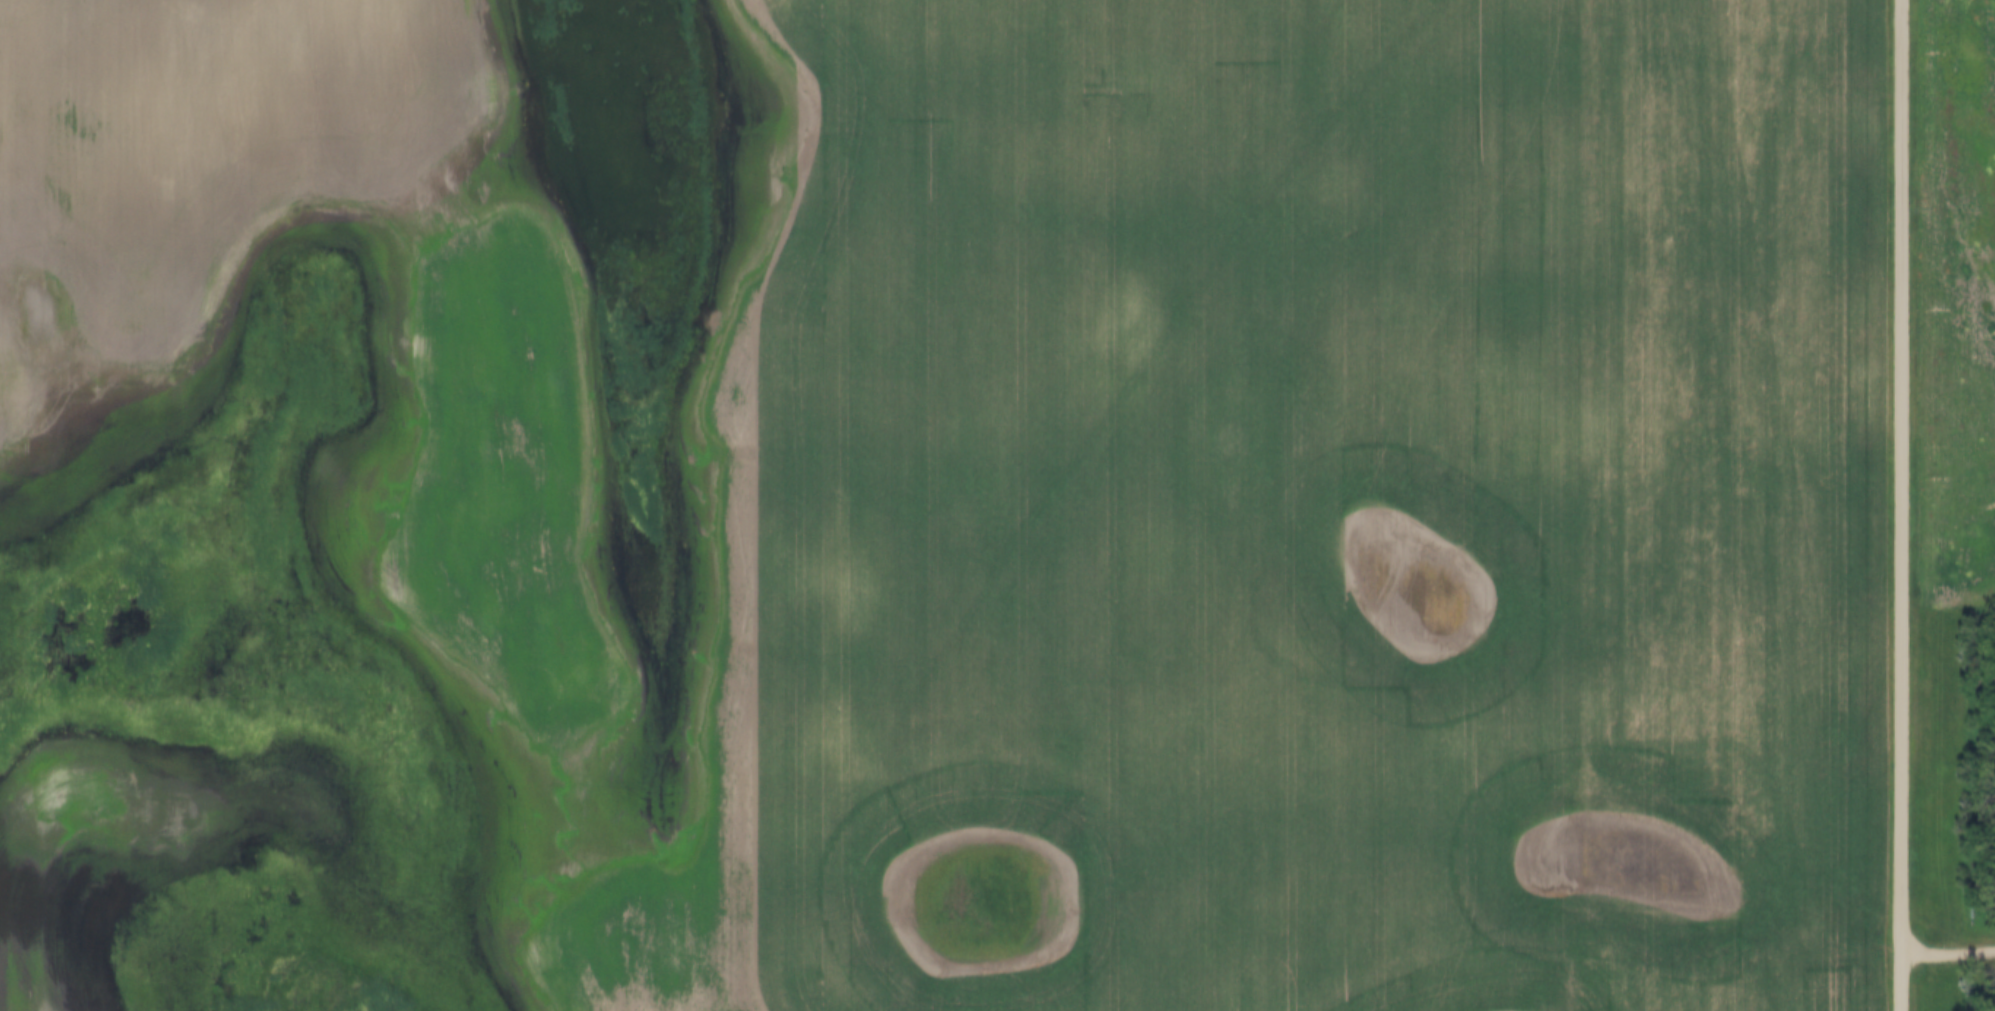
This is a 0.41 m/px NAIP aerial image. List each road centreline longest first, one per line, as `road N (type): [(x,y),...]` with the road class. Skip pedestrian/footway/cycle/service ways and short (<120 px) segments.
road 1 (residential): [(1905,1010),(1903,0)]

